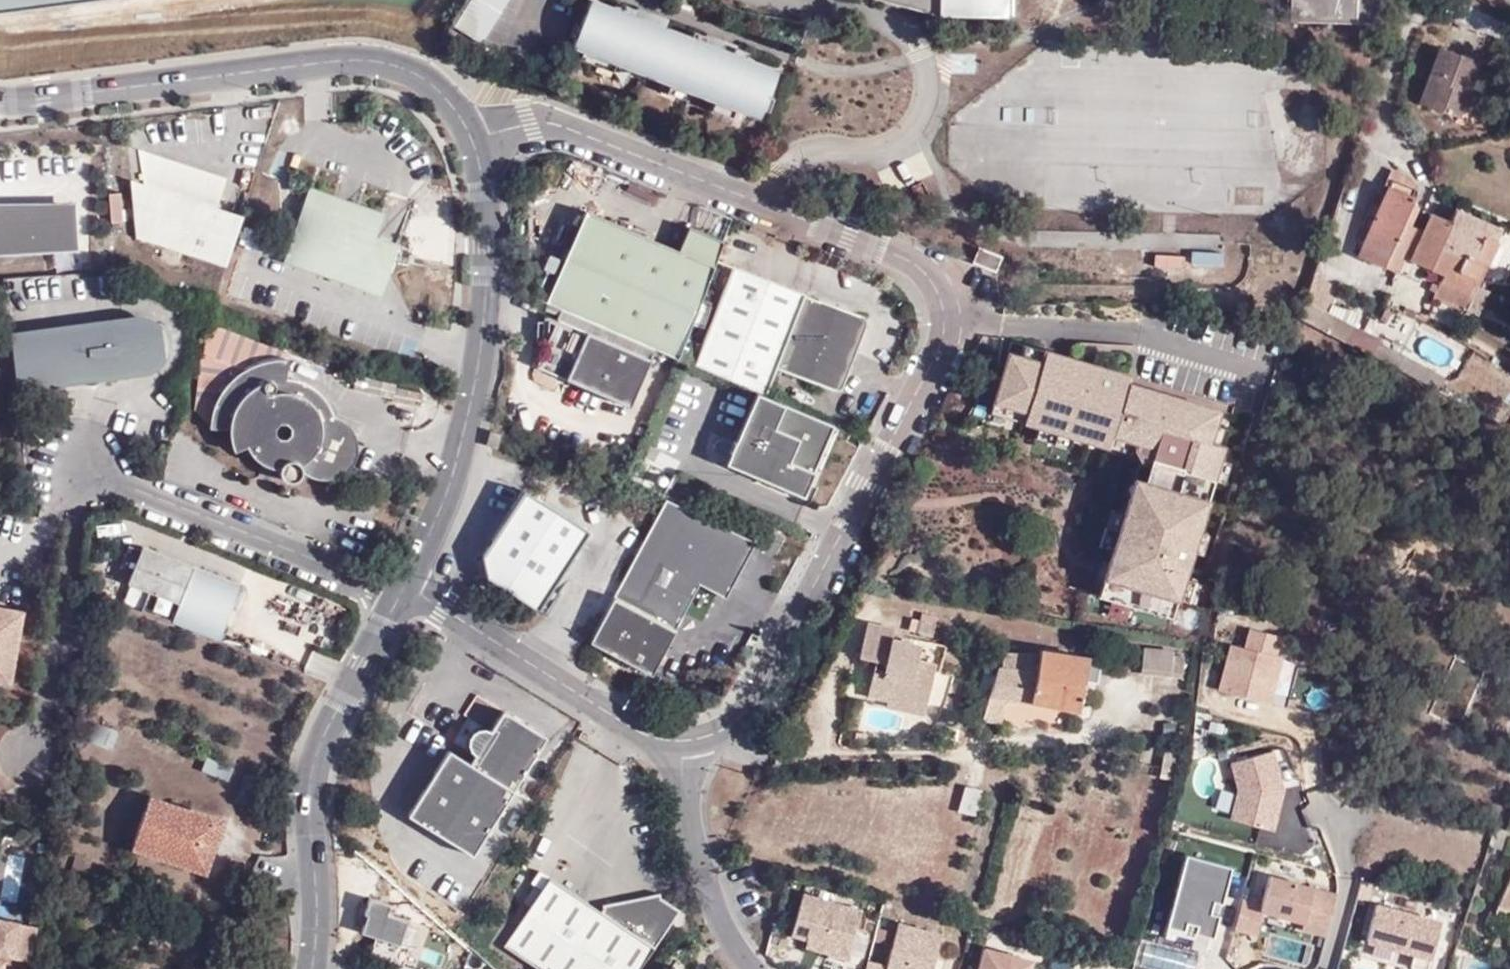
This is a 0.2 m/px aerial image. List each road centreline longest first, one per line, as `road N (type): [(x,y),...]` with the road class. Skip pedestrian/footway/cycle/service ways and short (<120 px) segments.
road 1 (residential): [(471,139),(532,124),(560,127),(910,264),(943,295),(941,340),(749,717),(704,738),(650,735),(403,589)]
road 2 (tertiary): [(471,139),(429,80),(358,59),(0,100)]
road 3 (tertiary): [(403,589),(445,499),(471,415),(485,247),(471,139)]
road 4 (tertiary): [(311,968),(316,753),(403,589)]
road 5 (residential): [(403,589),(77,464)]

